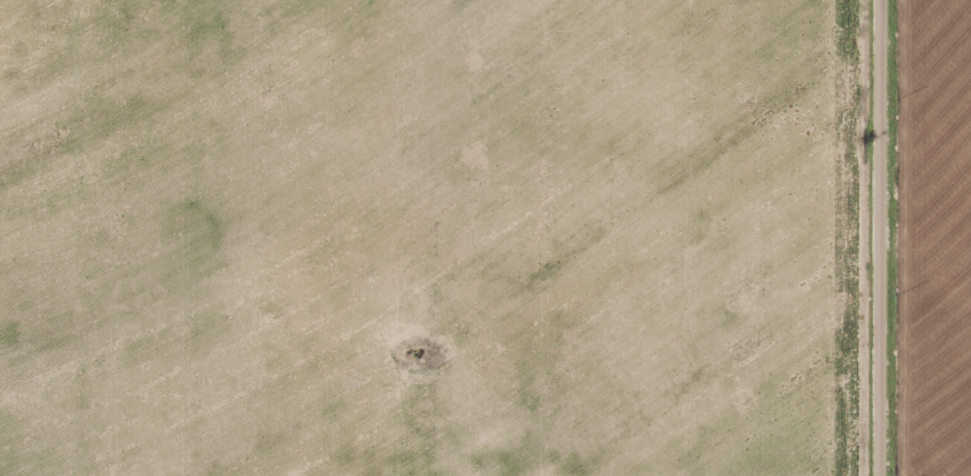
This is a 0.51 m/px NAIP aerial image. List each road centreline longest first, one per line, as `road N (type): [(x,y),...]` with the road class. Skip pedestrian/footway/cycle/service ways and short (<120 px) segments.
road 1 (residential): [(879,475),(882,0)]

